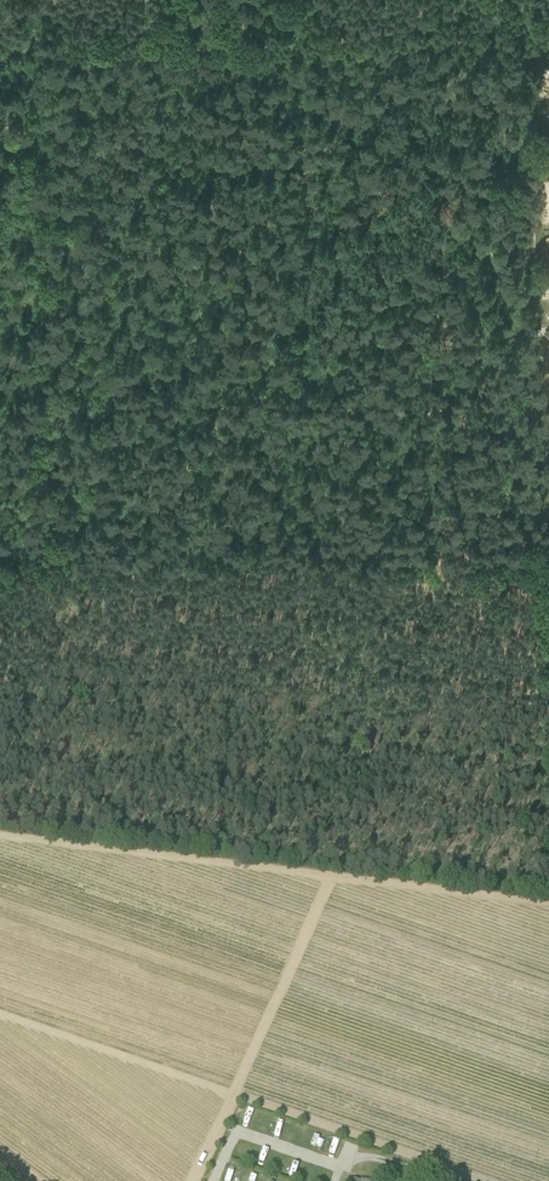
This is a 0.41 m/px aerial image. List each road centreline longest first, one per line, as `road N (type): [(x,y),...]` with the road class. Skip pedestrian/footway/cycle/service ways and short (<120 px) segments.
road 1 (track): [(548,56),(472,45),(0,53)]

